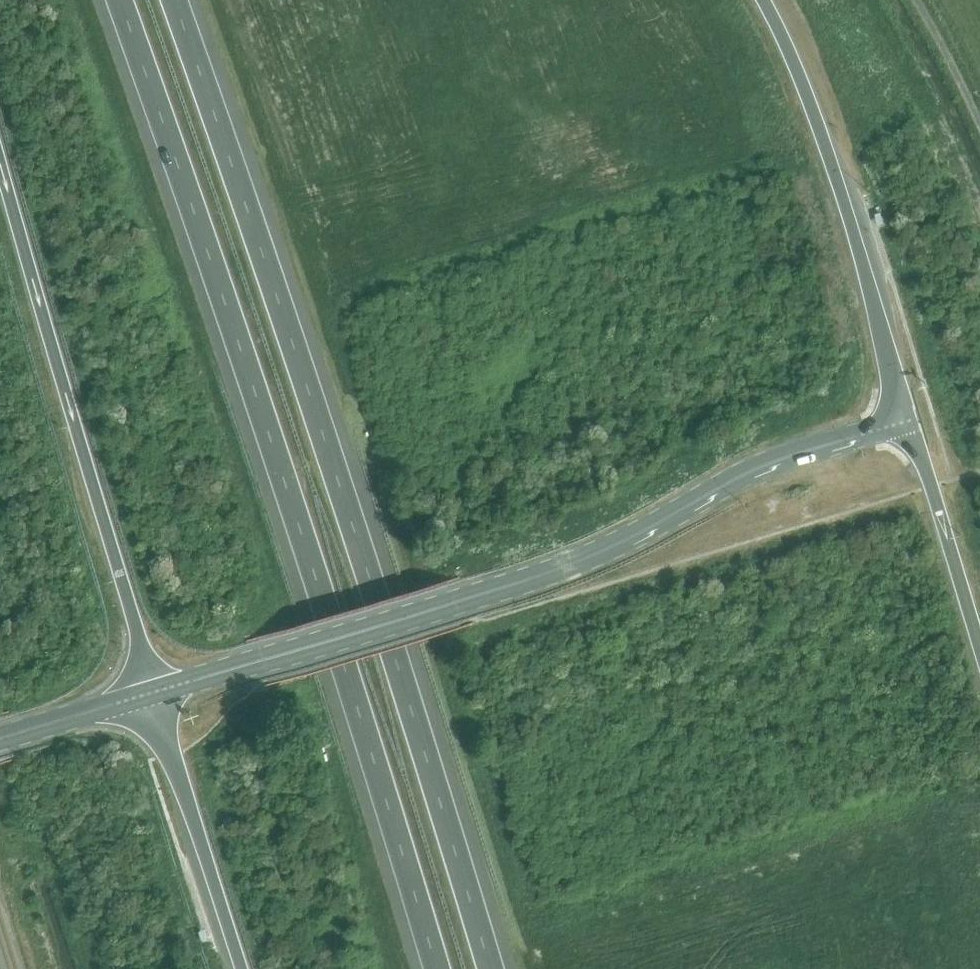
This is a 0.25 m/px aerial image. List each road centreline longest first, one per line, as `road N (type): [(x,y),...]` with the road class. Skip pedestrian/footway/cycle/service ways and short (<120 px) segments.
road 1 (motorway): [(119,0),(360,714),(437,968)]
road 2 (motorway): [(491,968),(274,272),(176,0)]
road 3 (primary): [(153,692),(550,573),(757,468),(906,422)]
road 4 (motorway): [(0,158),(153,692)]
road 5 (motorway): [(906,422),(841,195),(801,78),(763,0)]
road 6 (motorway): [(153,692),(242,968)]
road 7 (motorway): [(979,649),(906,422)]
road 8 (primary): [(0,737),(153,692)]

